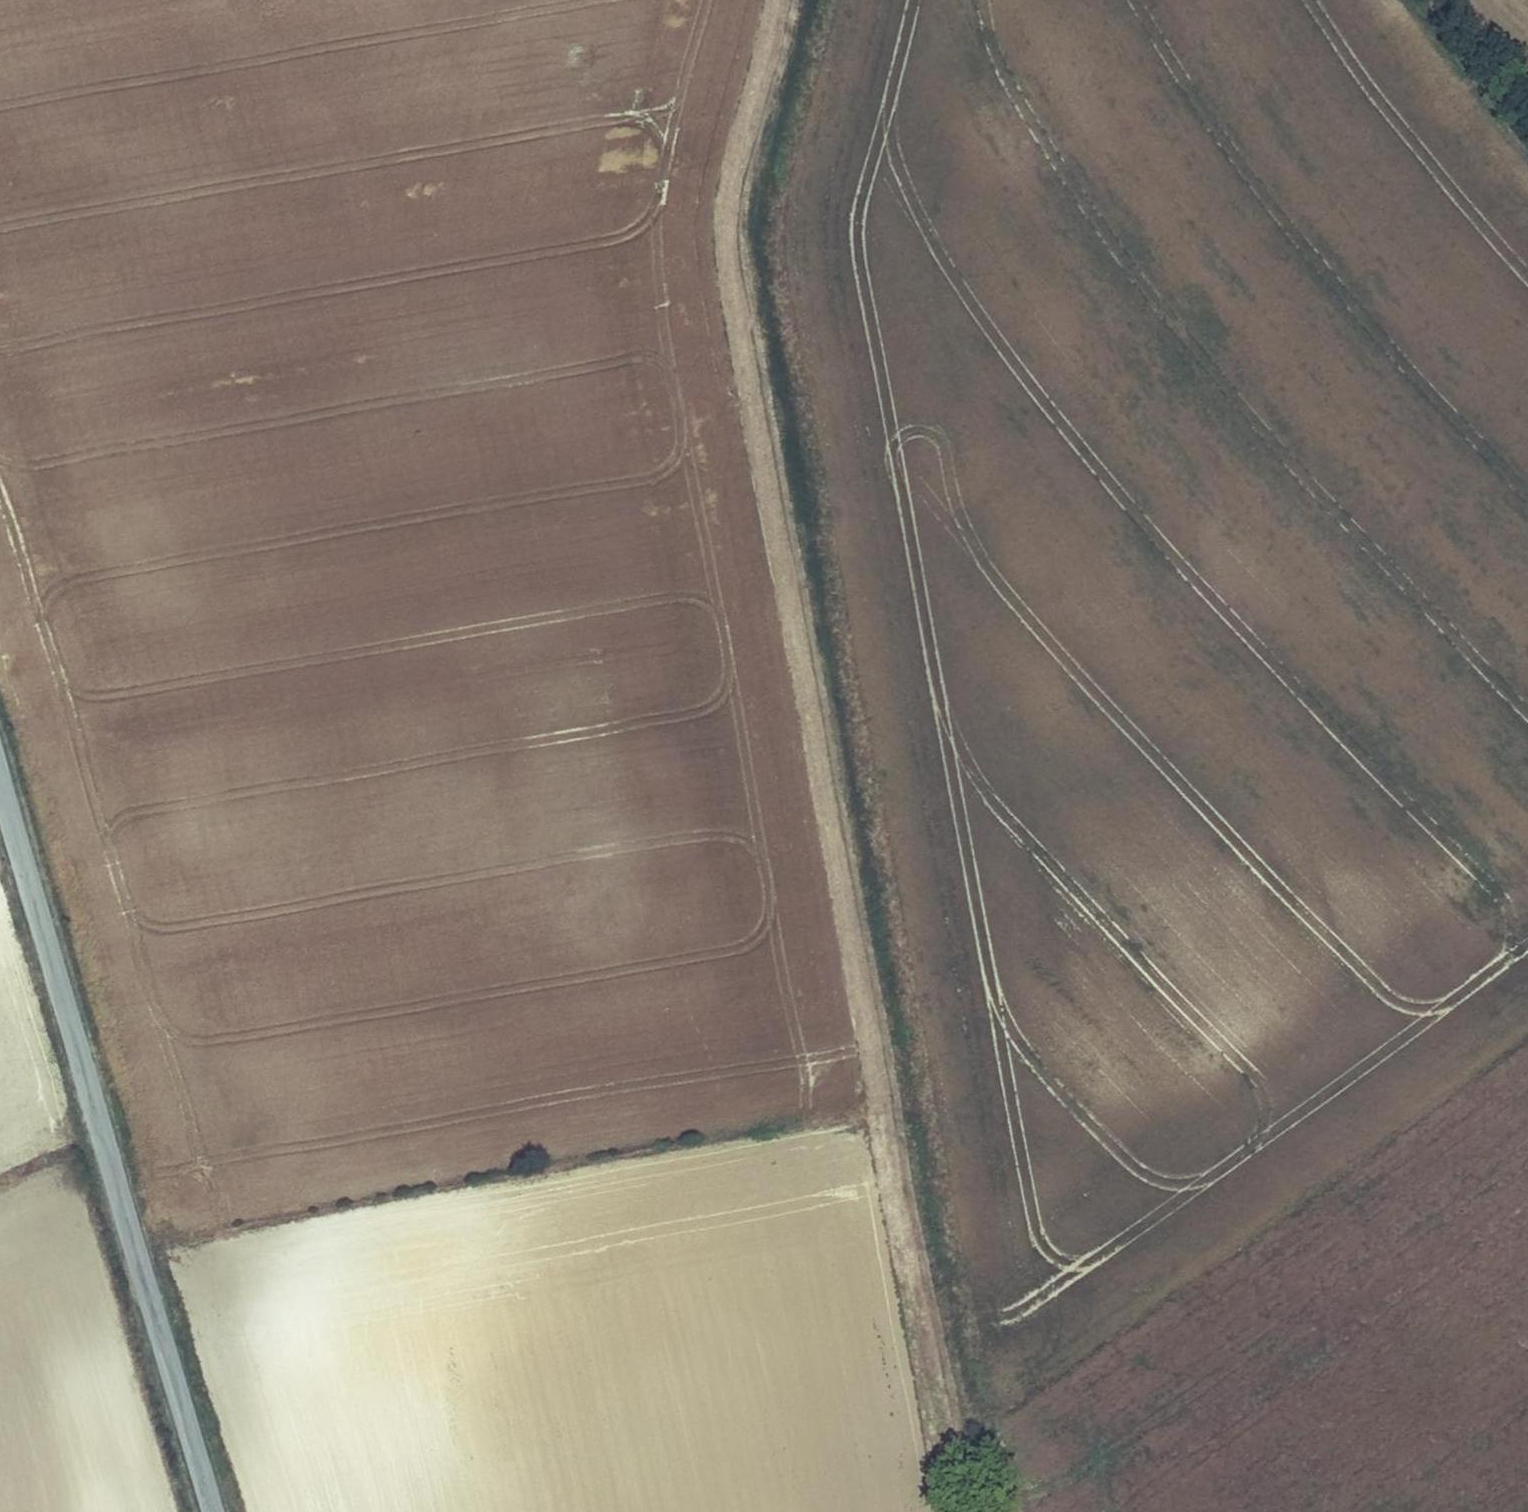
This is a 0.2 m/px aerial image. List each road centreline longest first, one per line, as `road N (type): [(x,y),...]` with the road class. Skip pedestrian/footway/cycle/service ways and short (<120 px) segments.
road 1 (tertiary): [(220,1511),(0,771)]
road 2 (track): [(1527,137),(1420,0)]

